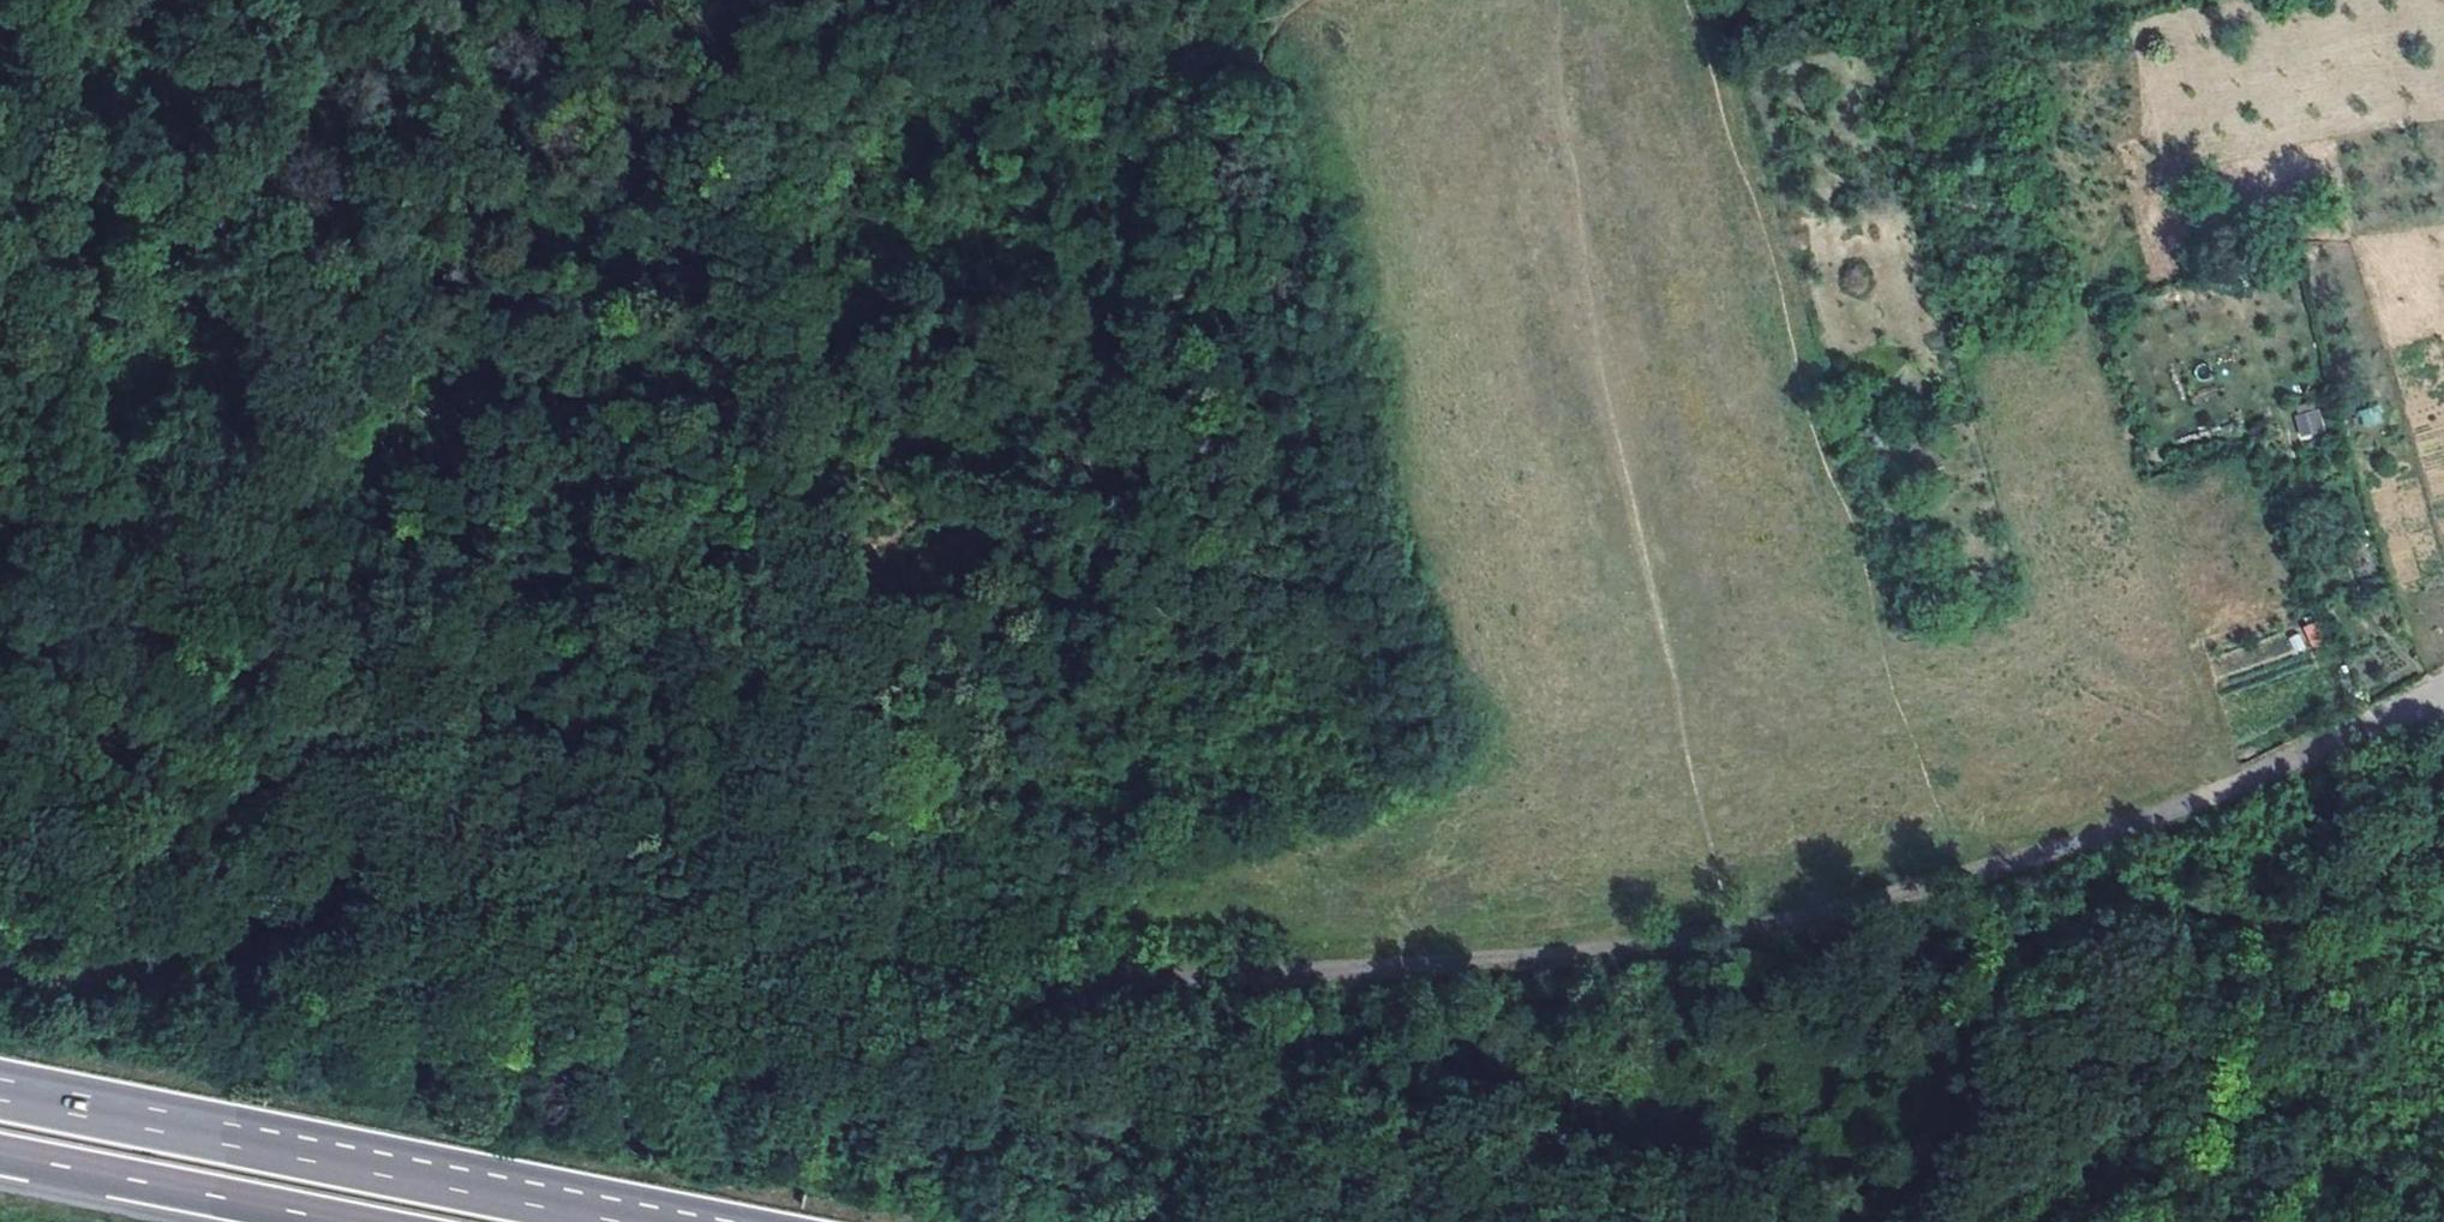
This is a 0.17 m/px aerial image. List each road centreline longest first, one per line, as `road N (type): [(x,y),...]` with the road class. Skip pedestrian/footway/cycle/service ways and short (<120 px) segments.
road 1 (unclassified): [(2443,701),(2153,818),(1915,890),(1498,962),(558,964),(384,904),(308,917),(115,994),(0,992)]
road 2 (motorway): [(669,1221),(0,1090)]
road 3 (motorway): [(0,1154),(345,1221)]

